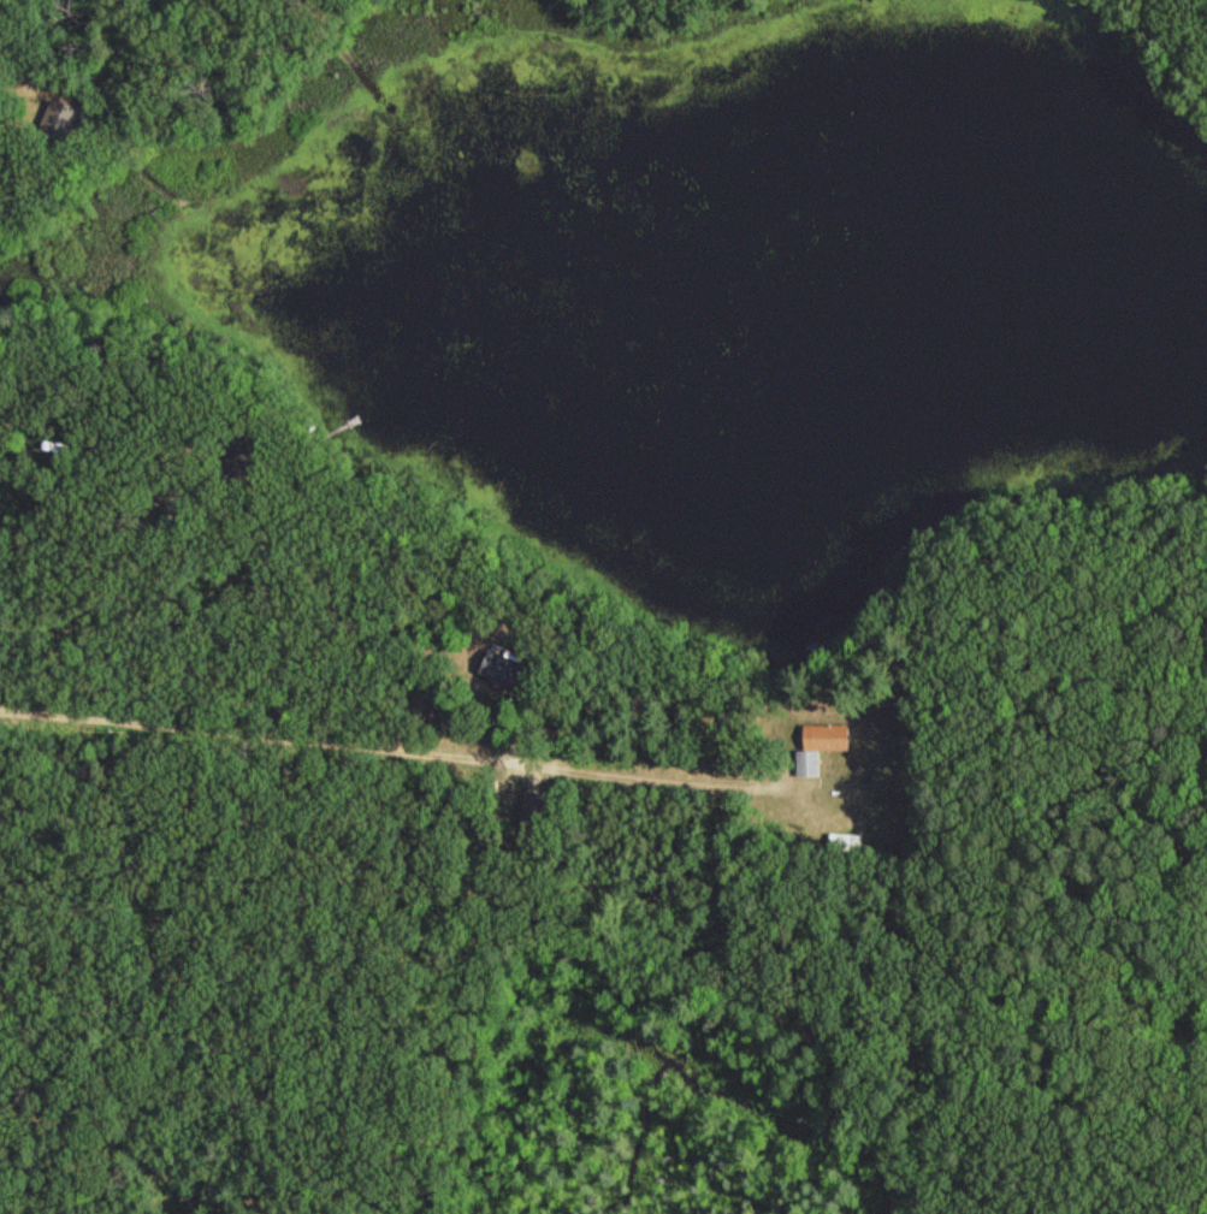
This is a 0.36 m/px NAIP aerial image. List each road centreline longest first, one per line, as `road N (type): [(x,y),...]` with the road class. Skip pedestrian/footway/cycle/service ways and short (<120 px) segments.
road 1 (residential): [(0,712),(753,787)]

